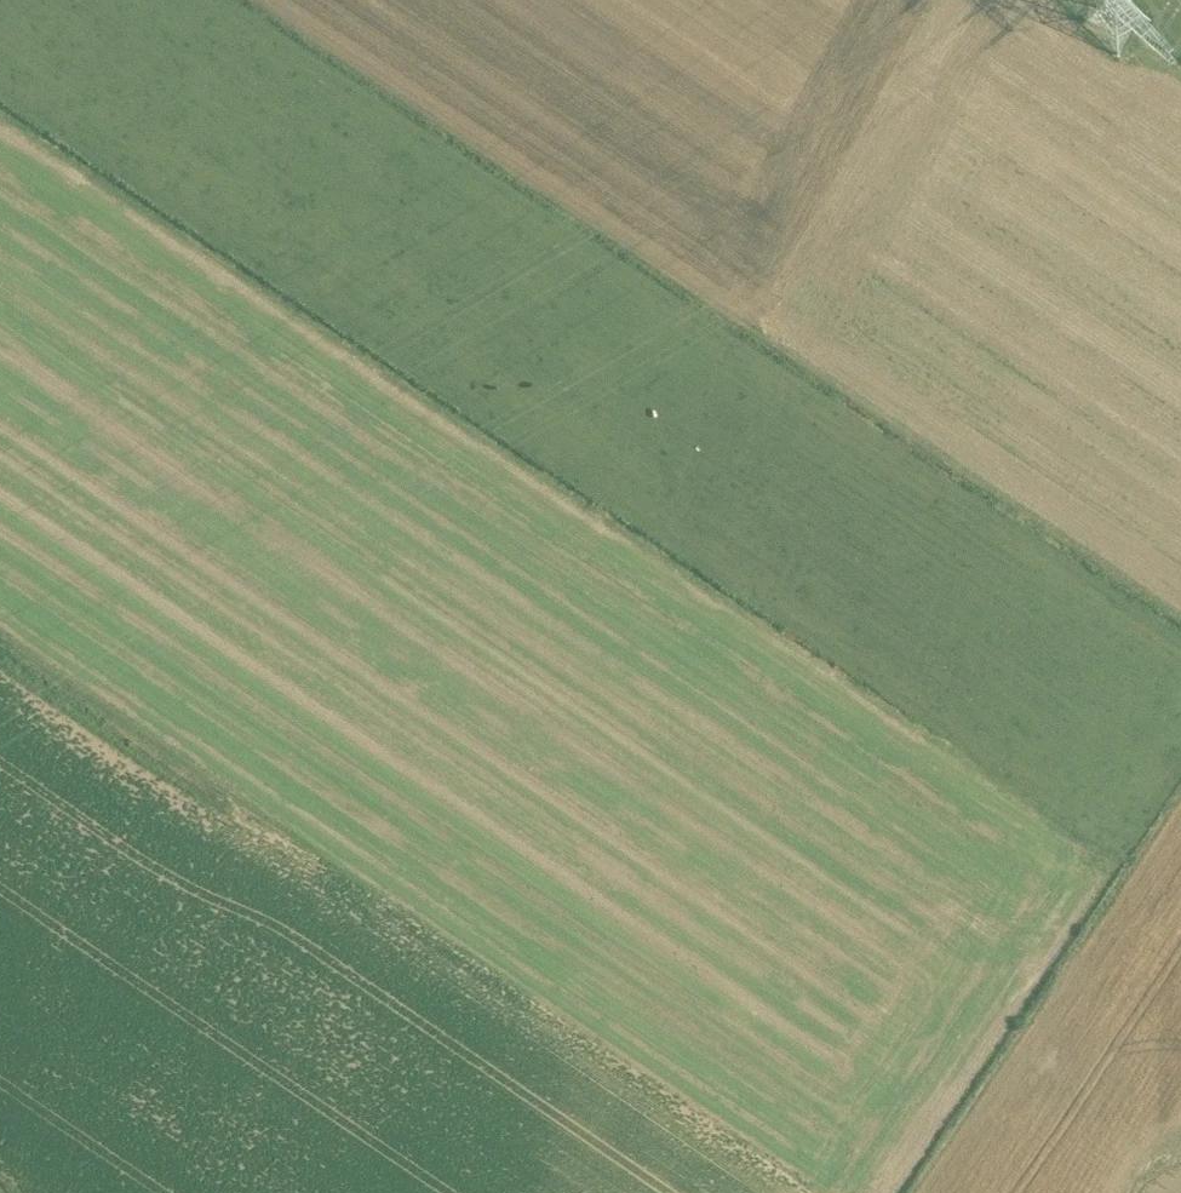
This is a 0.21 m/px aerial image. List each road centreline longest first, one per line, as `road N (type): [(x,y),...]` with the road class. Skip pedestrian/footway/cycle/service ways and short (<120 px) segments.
road 1 (motorway): [(1180,897),(1087,1192)]
road 2 (motorway): [(1180,1064),(1130,1192)]

